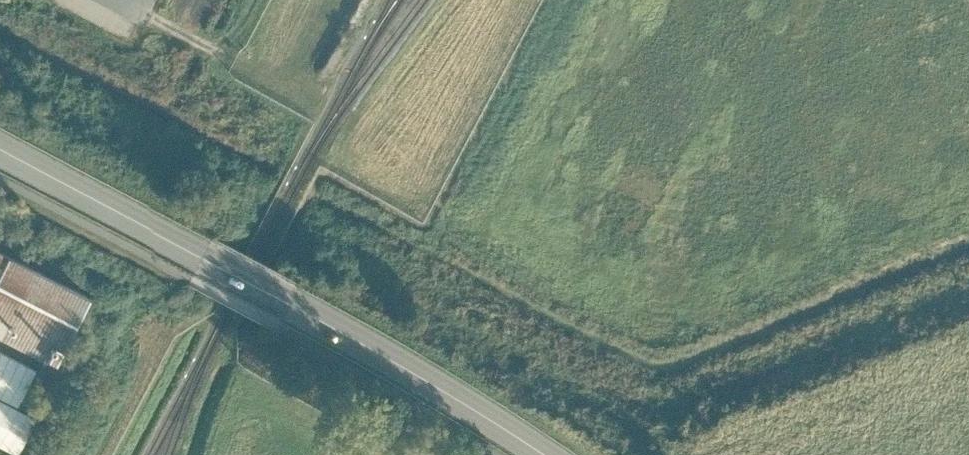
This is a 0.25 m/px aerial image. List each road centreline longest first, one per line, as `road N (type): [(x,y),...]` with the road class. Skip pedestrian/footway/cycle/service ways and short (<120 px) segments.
road 1 (secondary): [(547,454),(291,301),(0,146)]

